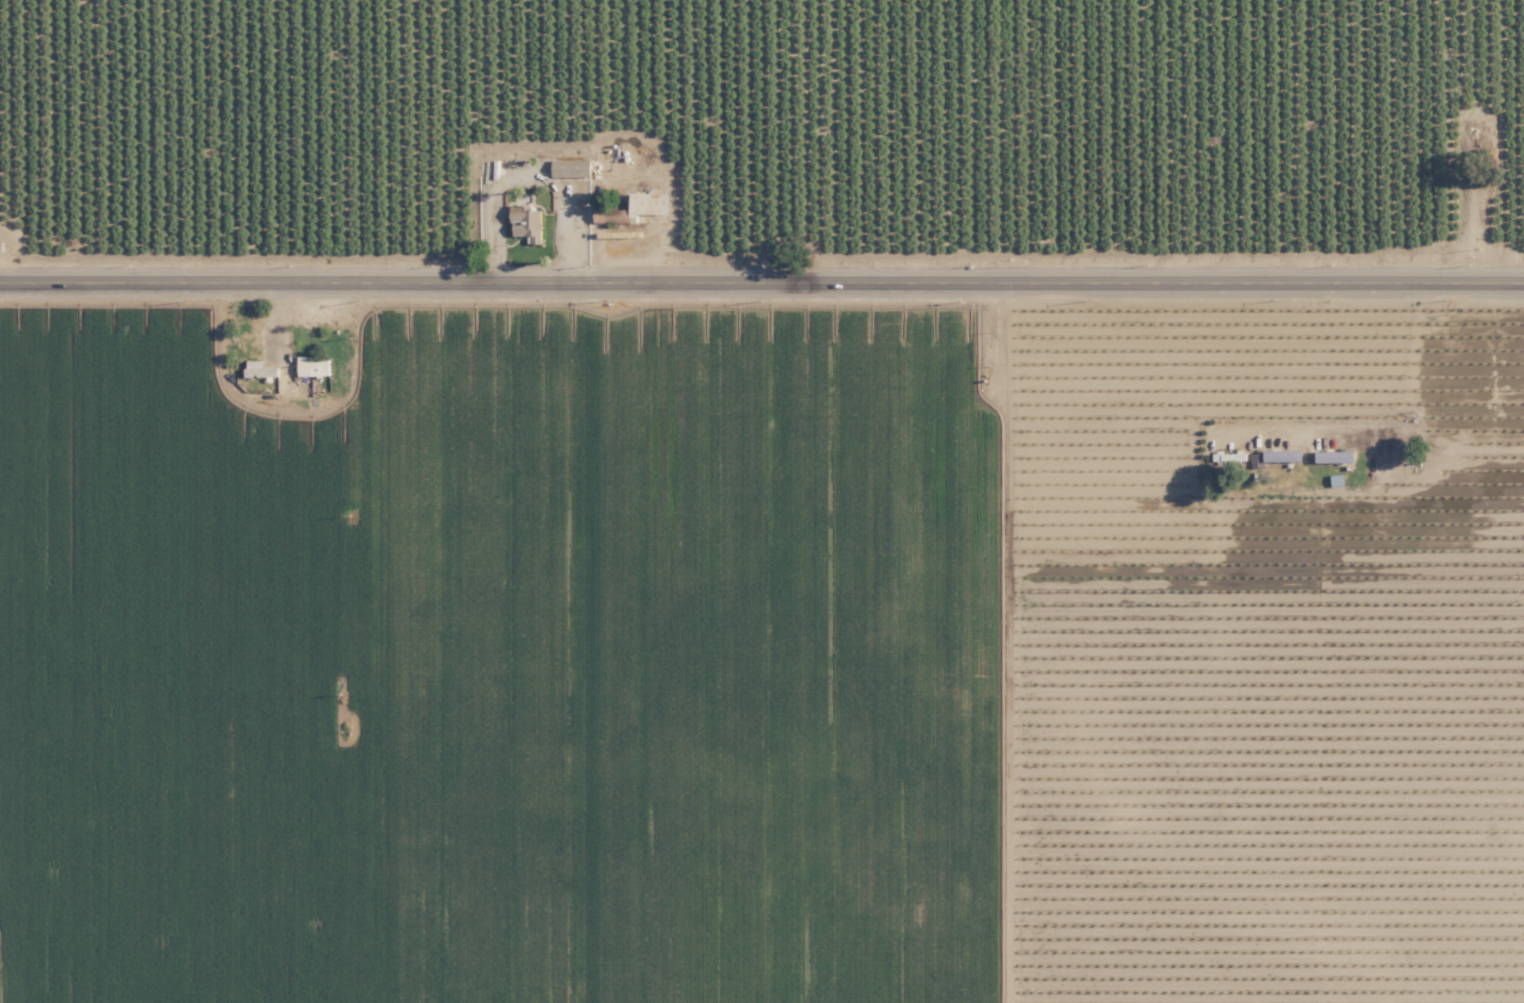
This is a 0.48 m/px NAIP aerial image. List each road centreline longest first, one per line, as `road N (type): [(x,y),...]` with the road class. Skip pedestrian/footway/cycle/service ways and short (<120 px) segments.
road 1 (secondary): [(0,269),(1523,279)]

